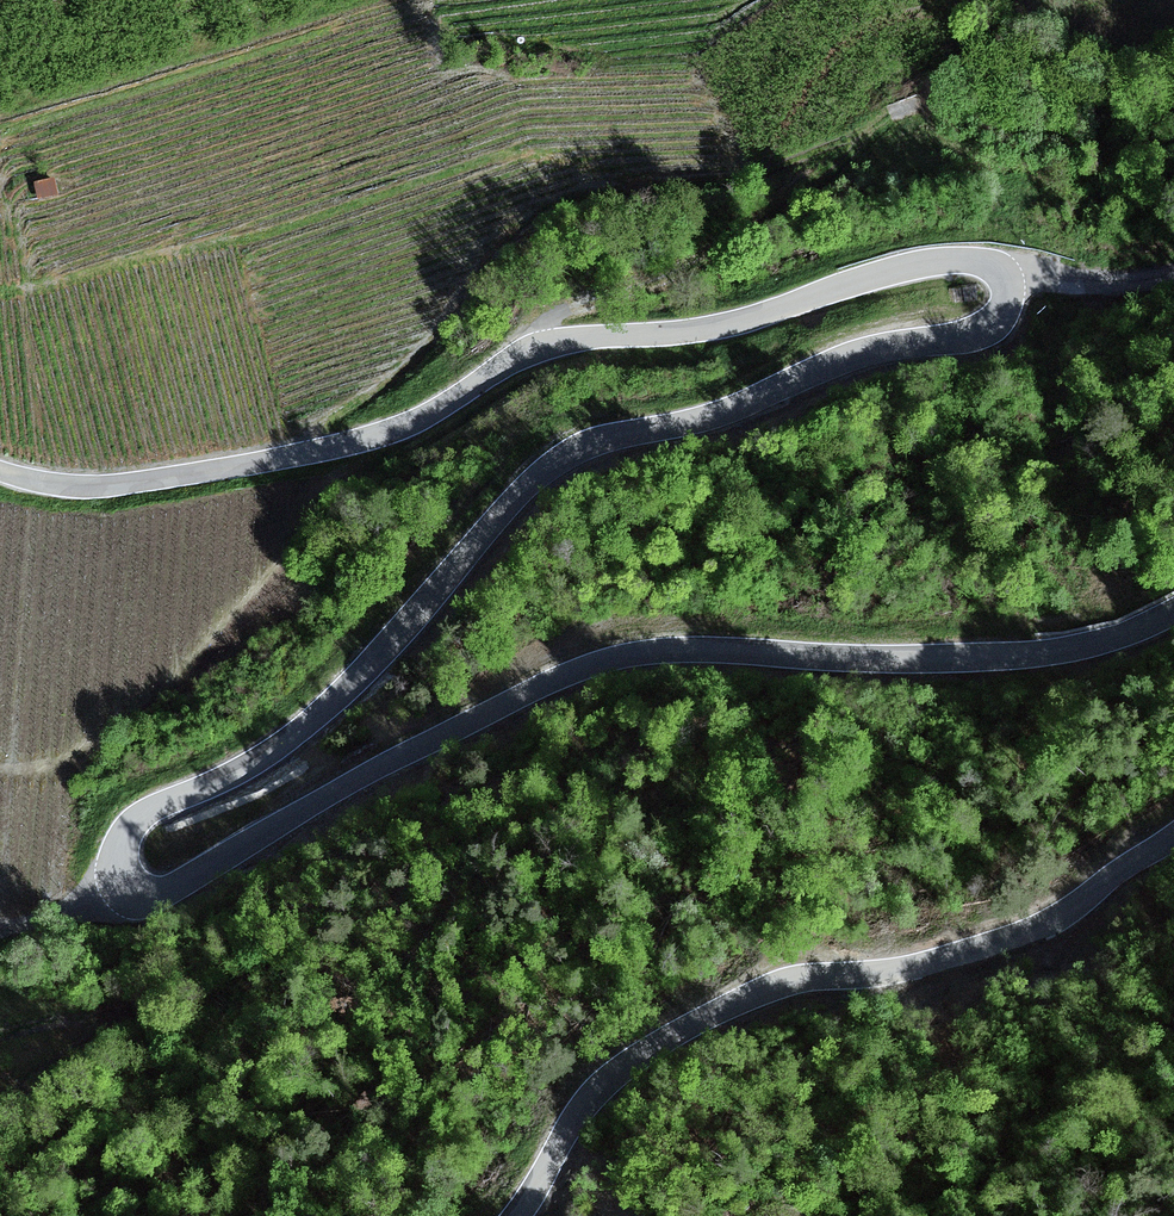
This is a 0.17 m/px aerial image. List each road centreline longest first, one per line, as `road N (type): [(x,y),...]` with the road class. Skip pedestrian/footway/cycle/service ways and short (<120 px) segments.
road 1 (unclassified): [(1004,282),(1002,308),(980,332),(883,346),(697,421),(570,451),(518,494),(374,664),(309,722),(251,762),(132,824),(119,849),(120,877),(137,893),(159,893),(383,765),(611,659),(675,649),(1027,654),(1101,642),(1173,612)]
road 2 (unclassified): [(0,470),(93,486),(185,475),(380,436),(493,368),(564,341),(717,325),(930,261),(985,261),(1004,282)]
road 3 (unclassified): [(1173,836),(1043,926),(909,969),(767,988),(650,1047),(598,1087),(516,1215)]
road 4 (unclassified): [(1004,282),(1173,275)]
road 5 (track): [(0,928),(51,916),(120,877)]

